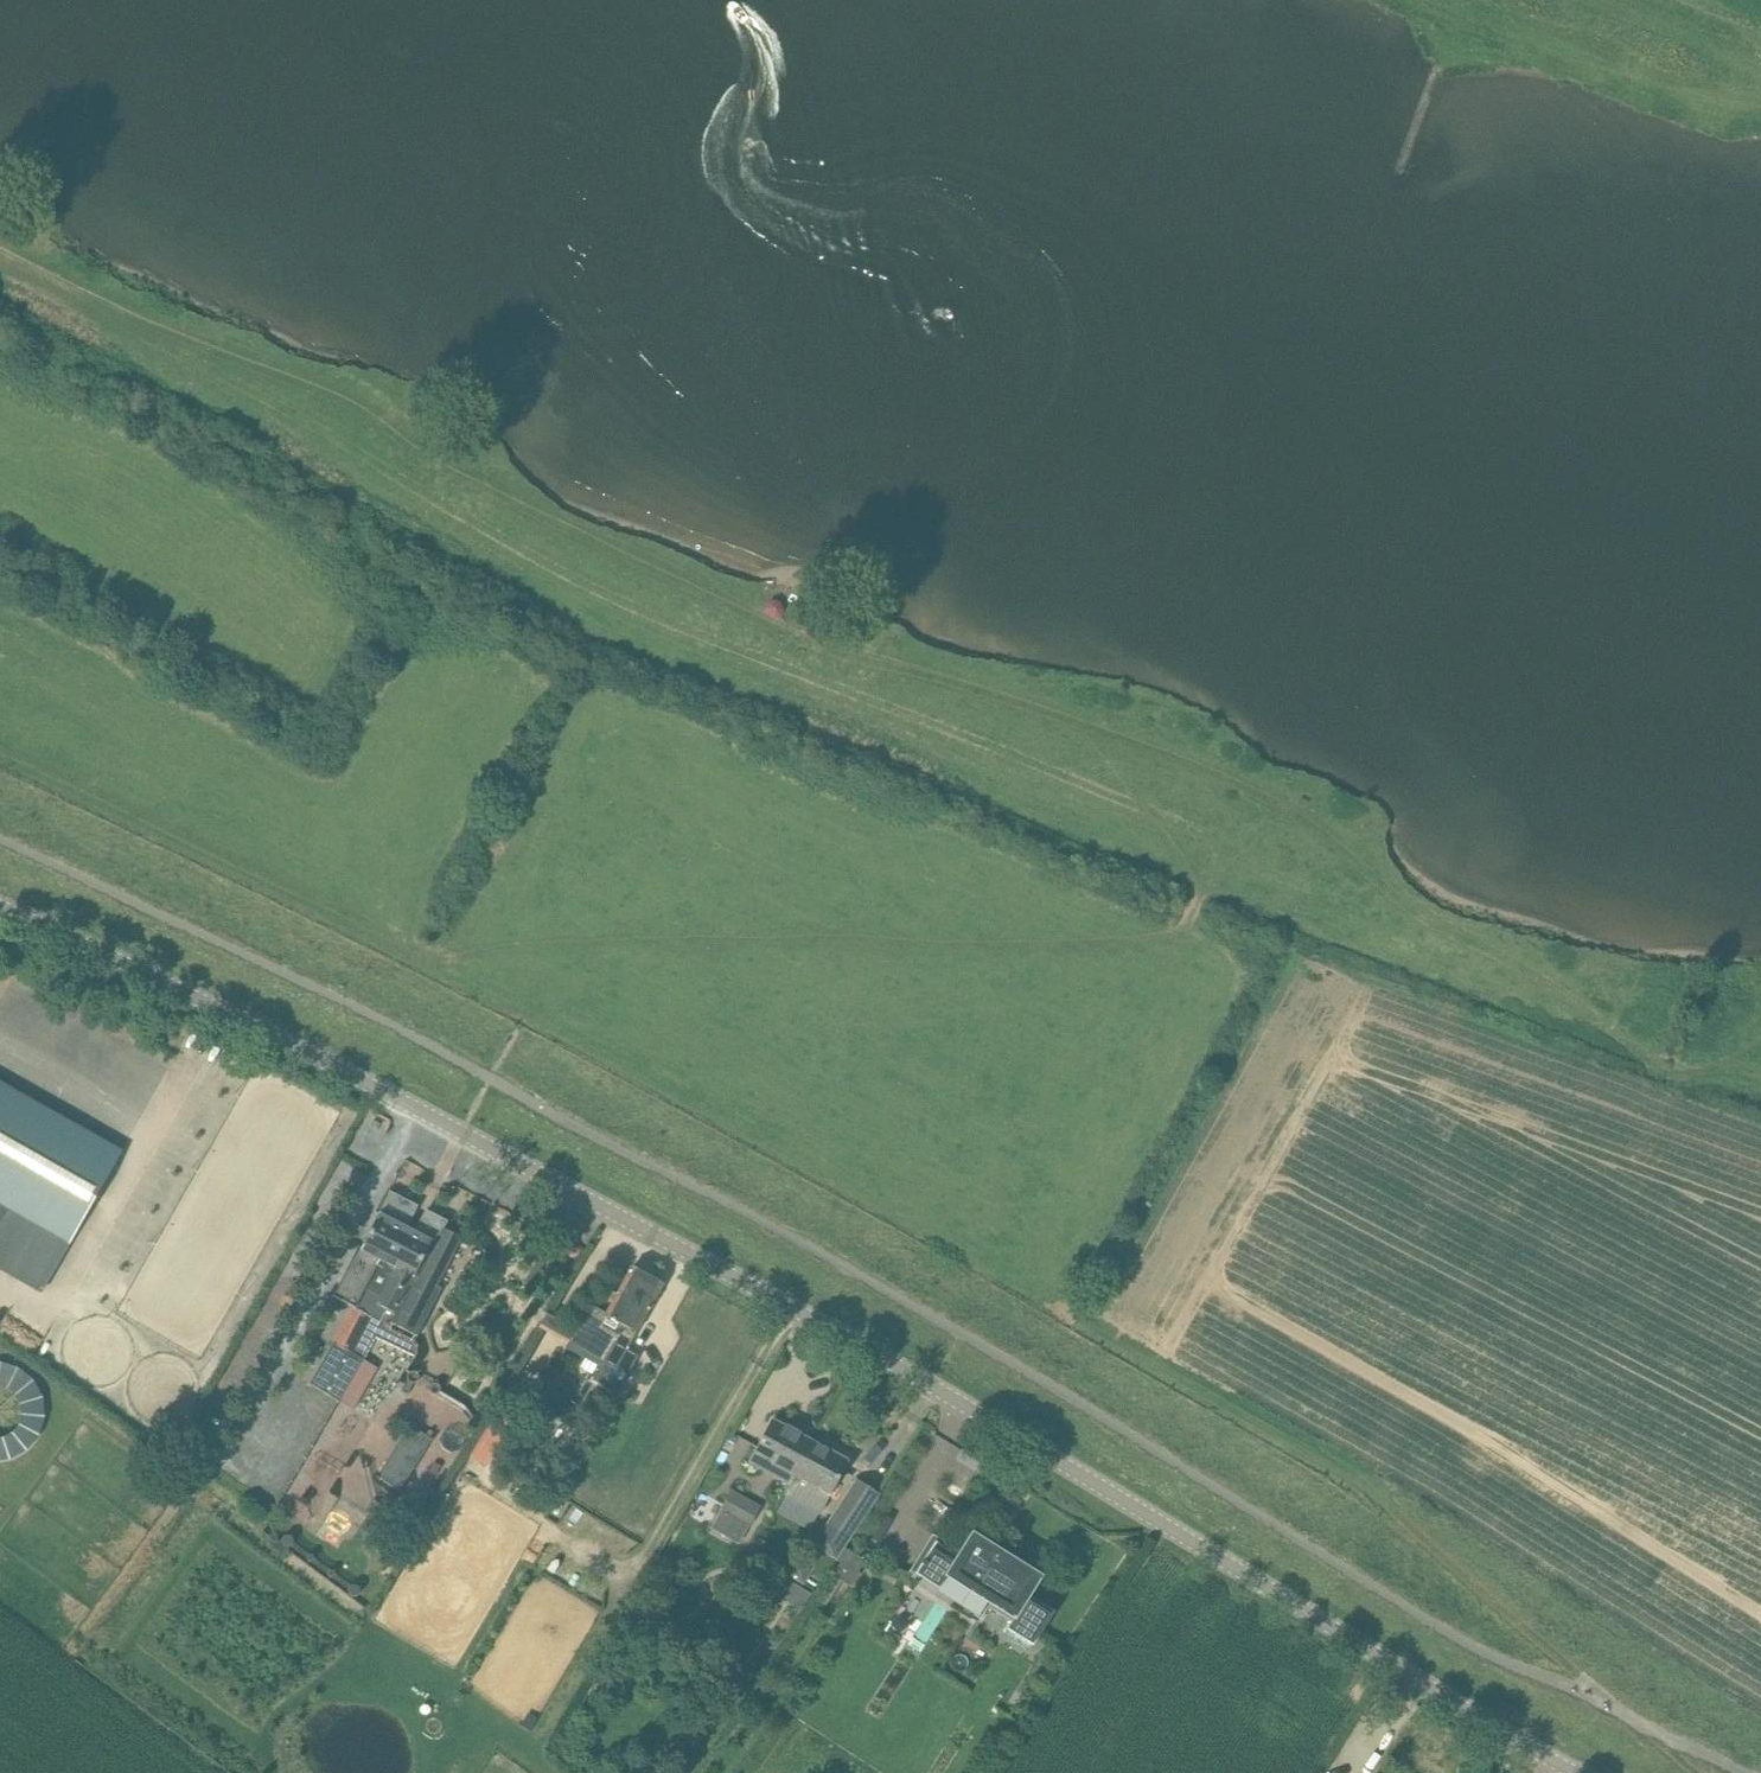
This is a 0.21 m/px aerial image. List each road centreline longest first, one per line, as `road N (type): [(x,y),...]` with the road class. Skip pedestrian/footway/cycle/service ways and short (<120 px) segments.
road 1 (tertiary): [(1581,1772),(902,1368),(462,1131),(0,909)]
road 2 (track): [(1690,1772),(1395,1513)]

